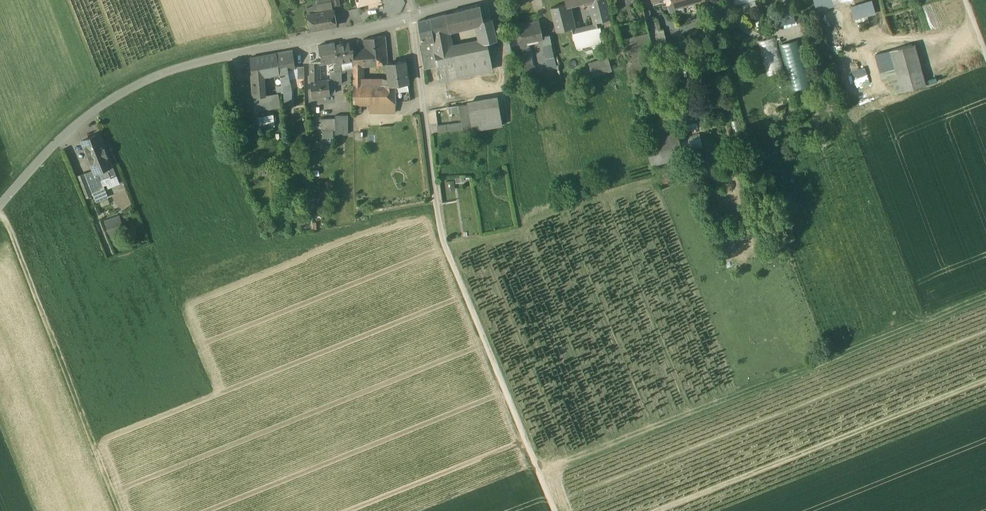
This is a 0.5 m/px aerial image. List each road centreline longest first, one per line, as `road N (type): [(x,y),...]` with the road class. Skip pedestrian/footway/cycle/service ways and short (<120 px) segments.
road 1 (track): [(539,472),(985,294)]
road 2 (residential): [(415,16),(167,72),(59,140),(0,205)]
road 3 (track): [(0,208),(124,510)]
road 4 (track): [(555,510),(443,240)]
road 5 (residential): [(443,240),(415,16)]

